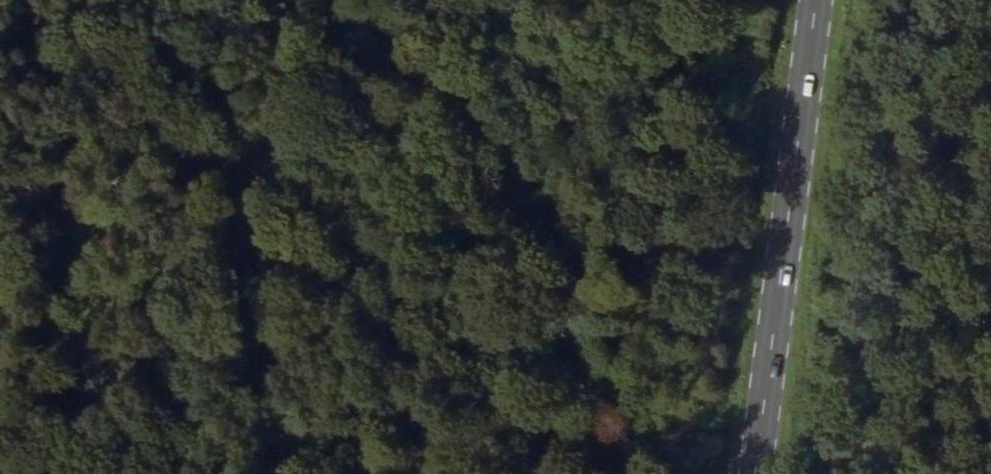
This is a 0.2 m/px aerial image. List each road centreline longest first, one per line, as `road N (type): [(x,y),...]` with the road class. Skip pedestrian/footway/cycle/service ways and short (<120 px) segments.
road 1 (primary): [(816,0),(757,473)]

